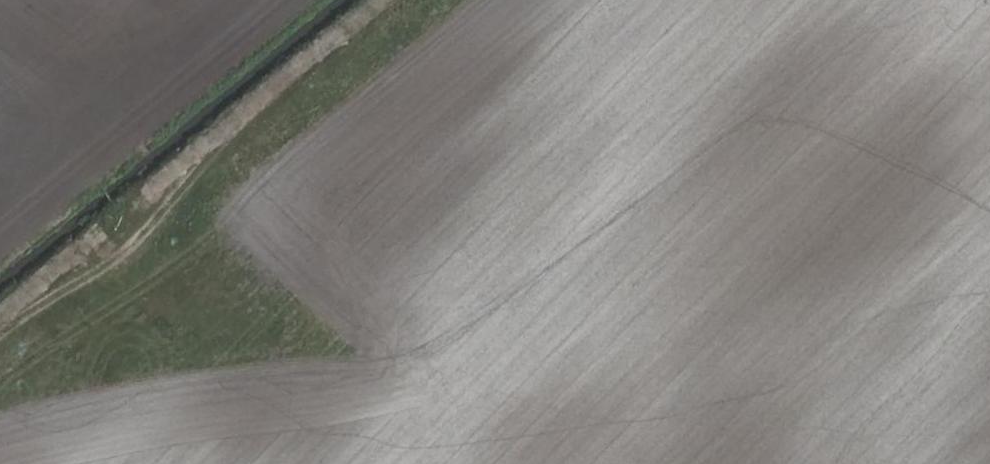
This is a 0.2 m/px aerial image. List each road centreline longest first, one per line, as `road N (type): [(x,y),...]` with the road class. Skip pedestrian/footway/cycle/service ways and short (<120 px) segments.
road 1 (track): [(407,0),(199,174),(118,289),(59,346),(0,369)]

